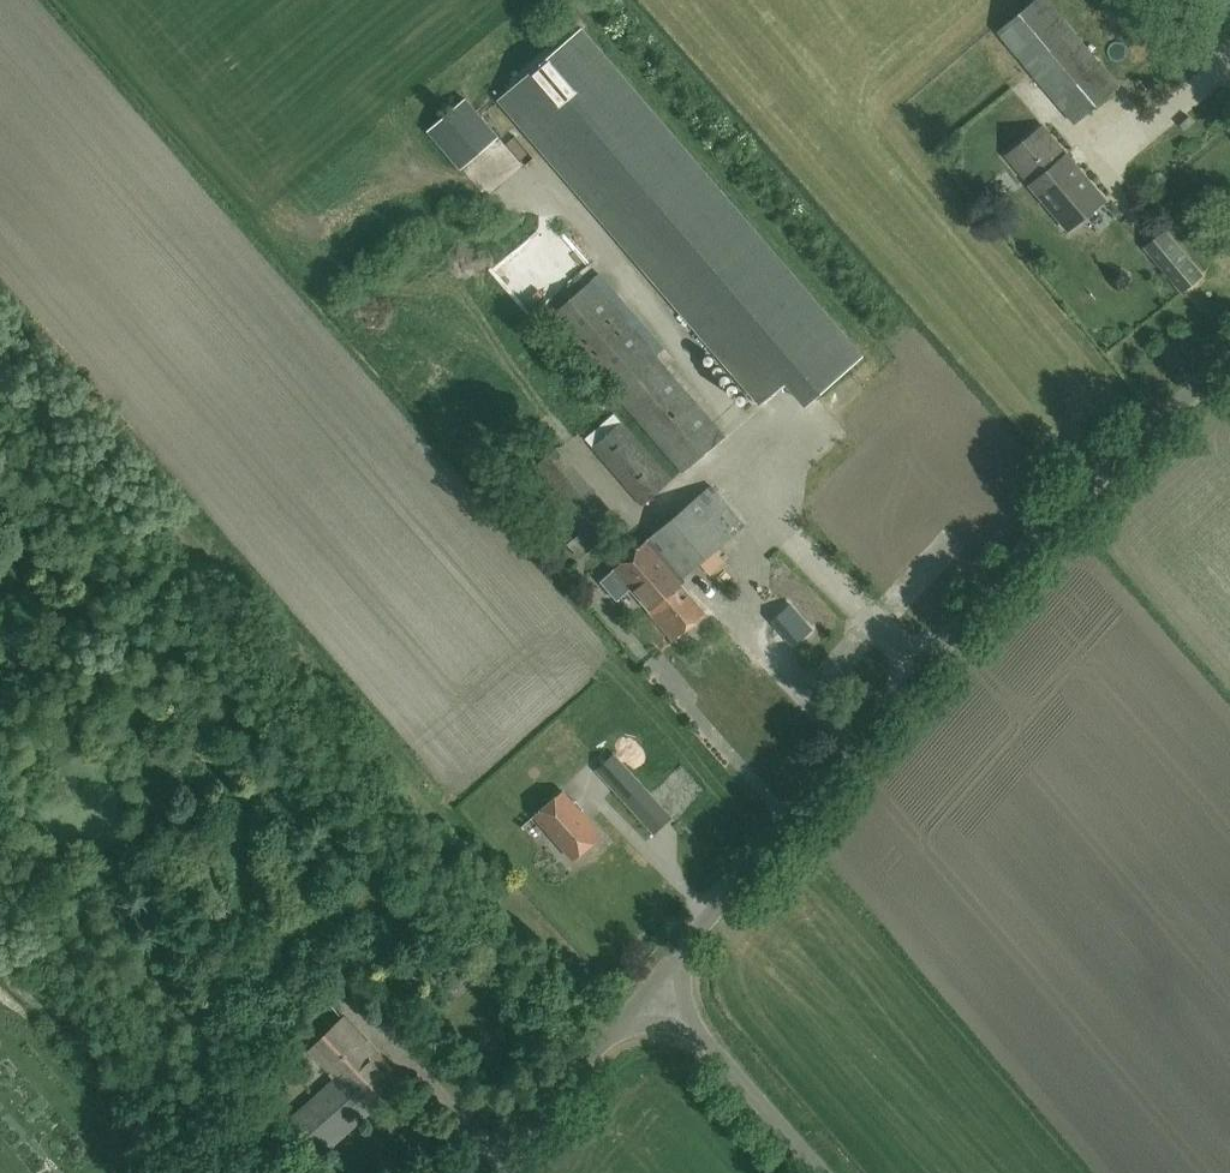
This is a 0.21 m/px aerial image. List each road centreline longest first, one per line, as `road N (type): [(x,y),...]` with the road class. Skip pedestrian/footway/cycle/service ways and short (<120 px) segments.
road 1 (unclassified): [(653,983),(1092,472),(1229,359)]
road 2 (unclassified): [(821,1172),(653,983)]
road 3 (unclassified): [(491,1172),(653,983)]

